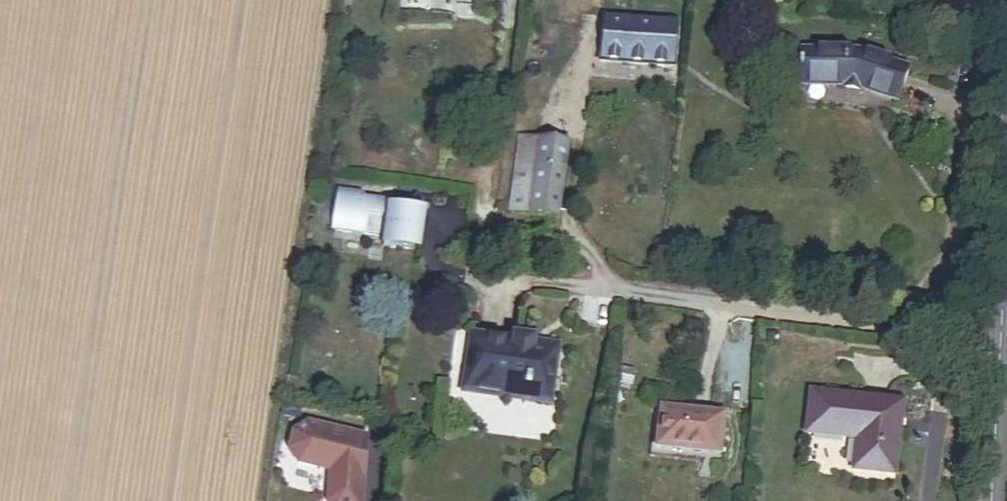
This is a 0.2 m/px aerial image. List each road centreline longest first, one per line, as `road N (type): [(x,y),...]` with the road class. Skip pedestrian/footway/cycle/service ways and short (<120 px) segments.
road 1 (residential): [(589,287),(999,332)]
road 2 (tertiary): [(990,500),(999,332)]

